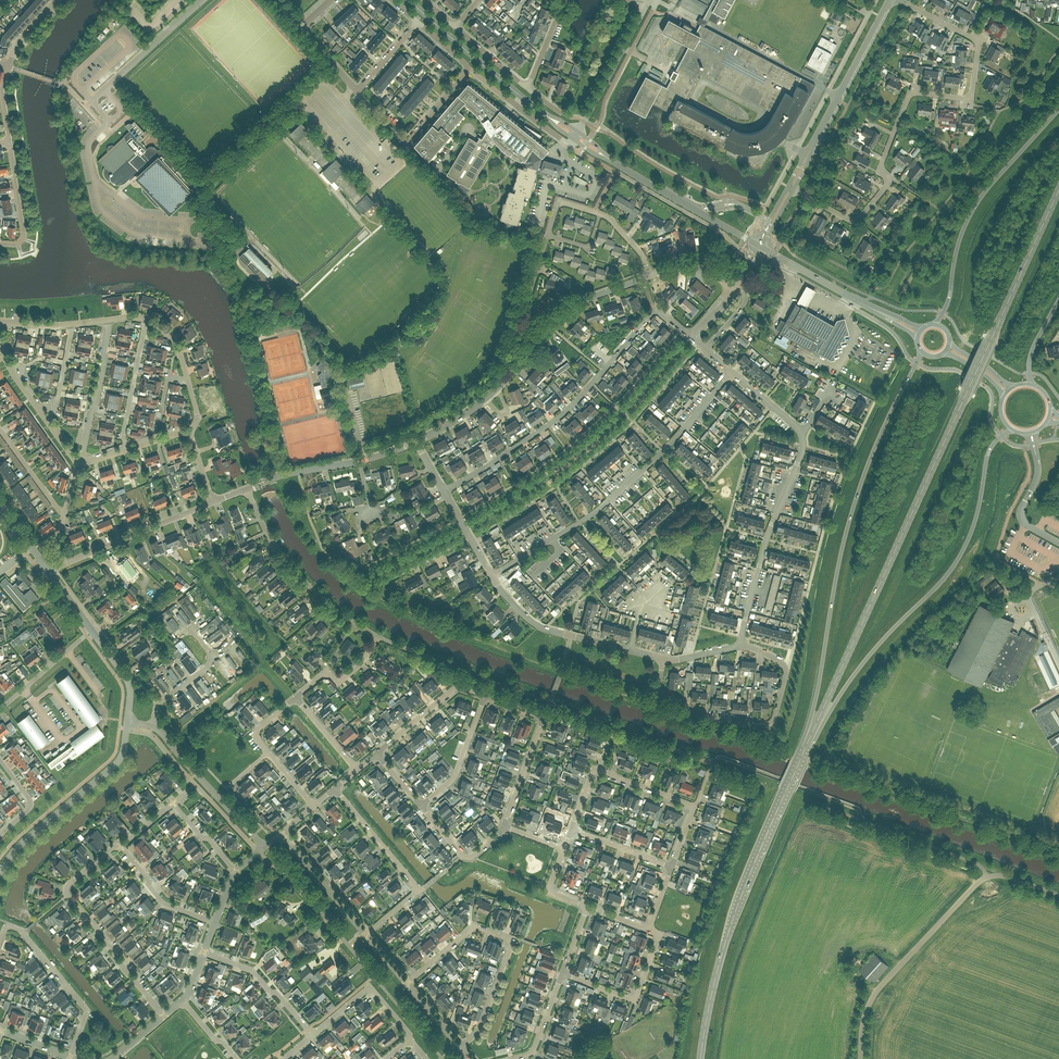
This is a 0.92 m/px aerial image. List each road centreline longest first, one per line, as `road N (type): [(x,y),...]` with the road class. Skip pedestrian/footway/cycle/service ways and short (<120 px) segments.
road 1 (primary): [(807,747),(1058,190)]
road 2 (residential): [(794,189),(856,220),(892,178),(880,166),(909,94),(971,99),(979,43),(901,0)]
road 3 (primary): [(922,351),(856,500),(807,747)]
road 4 (primary): [(807,747),(866,659),(955,562),(977,515),(987,455),(1010,428)]
road 5 (primary): [(701,1057),(738,901),(807,747)]
road 6 (residential): [(296,697),(323,674),(345,678),(379,636),(313,589),(272,538),(247,489)]
road 7 (residential): [(444,491),(559,417),(654,310)]
road 8 (residential): [(663,660),(662,695),(709,717),(767,725),(778,710),(785,667),(741,643)]
road 9 (primary): [(1058,108),(974,209),(936,324)]
road 10 (residential): [(552,539),(642,471),(732,371)]
road 11 (residential): [(460,1047),(481,1027),(509,939),(471,928),(406,983)]
road 12 (unclassified): [(860,1058),(876,993),(987,877)]
road 13 (residential): [(164,1015),(68,893),(121,845)]
road 14 (residential): [(741,643),(801,433)]
road 15 (residential): [(365,934),(419,889),(335,788)]
road 16 (unclassified): [(0,871),(115,764),(127,722)]
road 17 (residential): [(71,1056),(87,1009),(22,931),(7,927),(0,940)]
road 18 (residential): [(504,826),(544,717),(485,695)]
road 19 (unclassified): [(808,154),(890,0)]
road 20 (residential): [(374,976),(291,876),(259,851)]
road 21 (residential): [(491,575),(541,628),(630,650)]
road 22 (unclassified): [(264,846),(153,727)]
road 23 (unclassified): [(63,563),(213,502)]
road 24 (tertiary): [(756,245),(623,167)]
road 25 (tertiary): [(522,97),(408,0)]
road 26 (residential): [(80,461),(108,319)]
road 27 (residential): [(312,1034),(370,986),(410,1038)]
road 28 (residential): [(312,1034),(253,971),(203,952)]
road 29 (unclassified): [(577,131),(645,9)]
road 30 (residential): [(485,695),(456,687),(376,753)]
road 31 (residential): [(128,449),(125,428),(147,318)]
road 32 (residential): [(421,806),(454,777),(485,695)]
road 33 (unclassified): [(365,934),(281,834)]
road 34 (residential): [(356,93),(299,30),(331,0)]
road 35 (residential): [(214,922),(164,902),(121,845)]
road 36 (unclassified): [(541,333),(564,311),(649,277)]
road 37 (residential): [(10,141),(25,237),(0,244)]
road 38 (tertiary): [(869,307),(762,248)]

